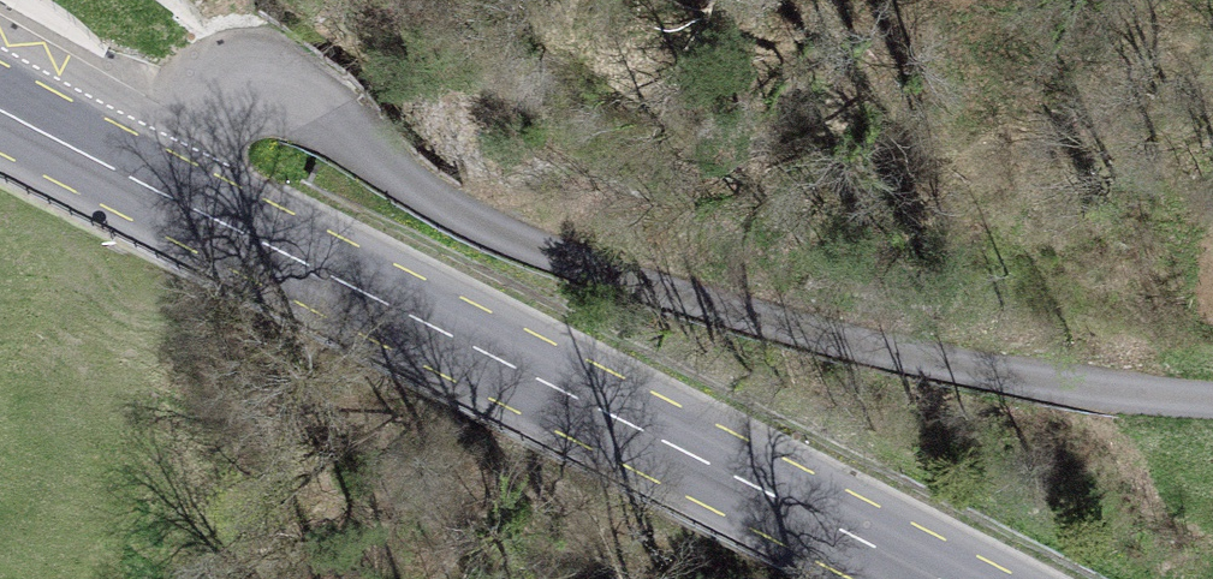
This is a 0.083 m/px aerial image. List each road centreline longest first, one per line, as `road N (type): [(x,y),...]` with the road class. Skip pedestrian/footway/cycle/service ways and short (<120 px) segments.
road 1 (unclassified): [(146,180),(180,132),(234,107),(283,106),(471,233),(606,284),(1074,391),(1212,403)]
road 2 (primary): [(928,578),(146,180)]
road 3 (primary): [(146,180),(0,105)]

